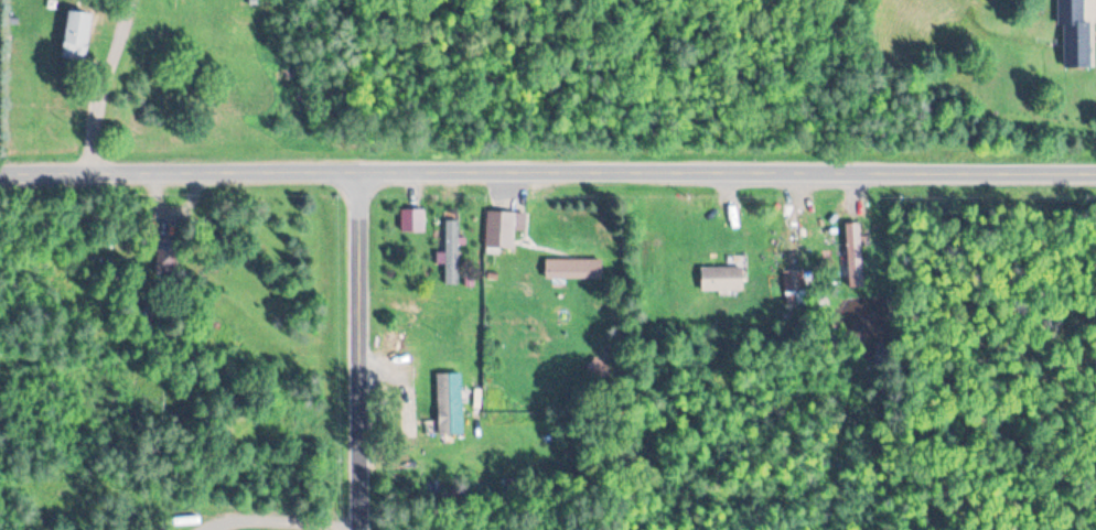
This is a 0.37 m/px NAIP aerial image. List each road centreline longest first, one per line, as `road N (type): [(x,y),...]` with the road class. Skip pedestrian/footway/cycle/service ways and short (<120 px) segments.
road 1 (residential): [(1095,166),(0,171)]
road 2 (residential): [(362,529),(359,171)]

